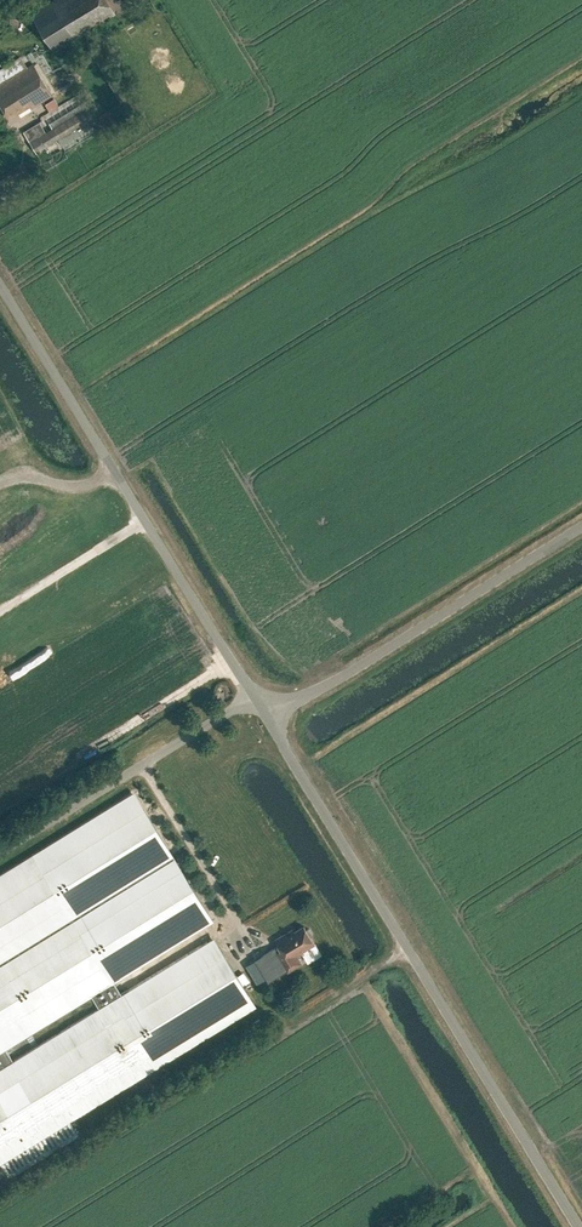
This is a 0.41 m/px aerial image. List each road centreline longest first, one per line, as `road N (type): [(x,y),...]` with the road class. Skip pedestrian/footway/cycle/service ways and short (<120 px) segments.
road 1 (unclassified): [(580,1226),(269,719)]
road 2 (unclassified): [(269,719),(0,285)]
road 3 (unclassified): [(269,719),(581,525)]

